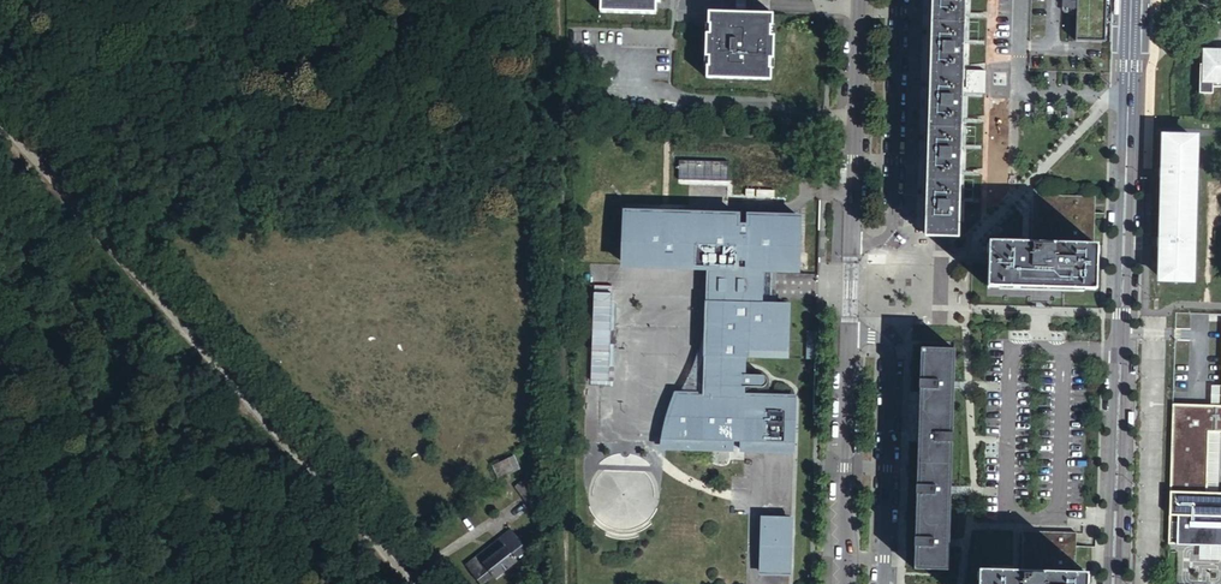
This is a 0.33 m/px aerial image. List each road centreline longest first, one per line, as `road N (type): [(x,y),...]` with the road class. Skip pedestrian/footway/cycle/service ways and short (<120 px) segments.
road 1 (residential): [(1131,0),(1113,583)]
road 2 (unclassified): [(861,0),(846,583)]

